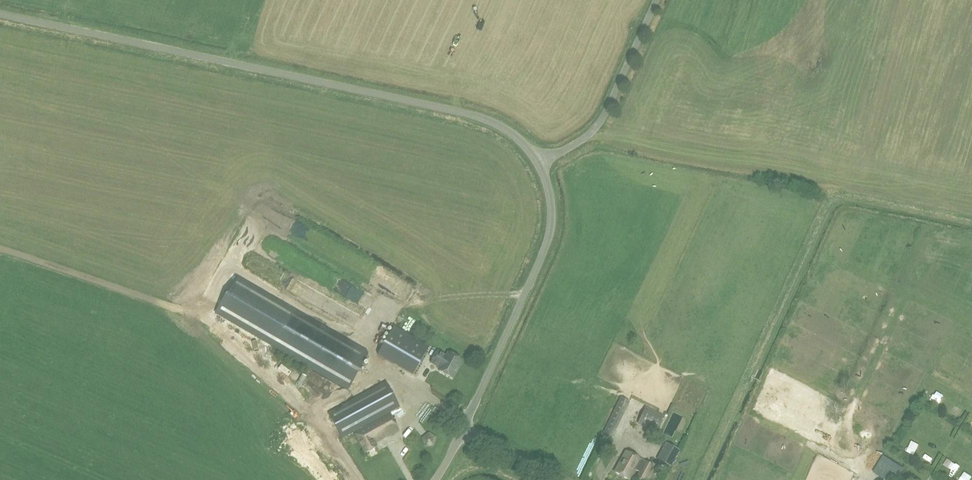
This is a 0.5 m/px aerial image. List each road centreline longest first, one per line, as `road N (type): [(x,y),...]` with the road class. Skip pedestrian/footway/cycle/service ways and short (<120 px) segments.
road 1 (unclassified): [(464,428),(550,232),(549,184),(530,149),(465,115),(0,15)]

